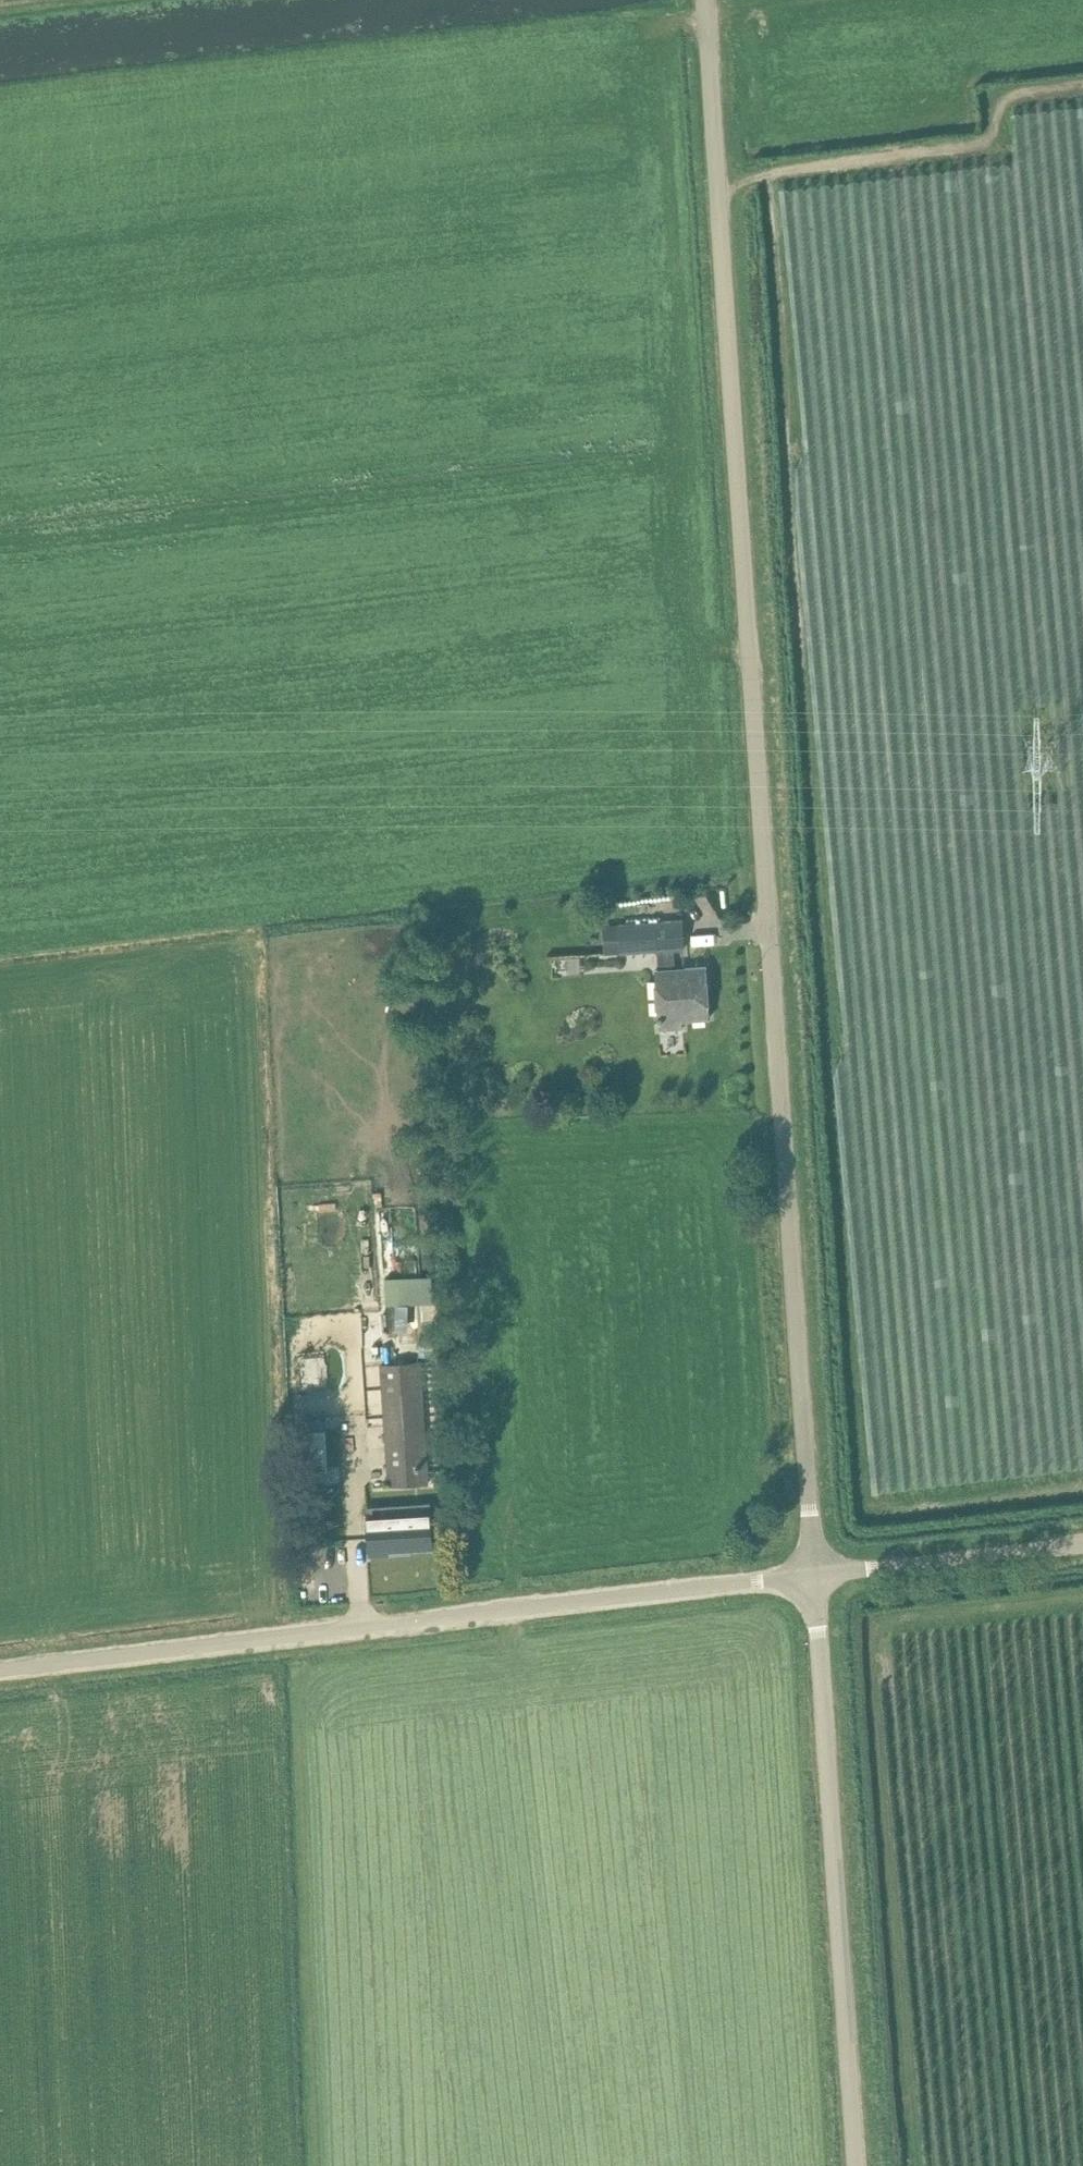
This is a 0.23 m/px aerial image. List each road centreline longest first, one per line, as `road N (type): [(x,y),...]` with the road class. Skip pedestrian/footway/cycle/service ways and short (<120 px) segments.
road 1 (unclassified): [(814,1574),(708,0)]
road 2 (unclassified): [(0,1671),(814,1574)]
road 3 (unclassified): [(855,2165),(814,1574)]
road 4 (unclassified): [(814,1574),(1082,1543)]

